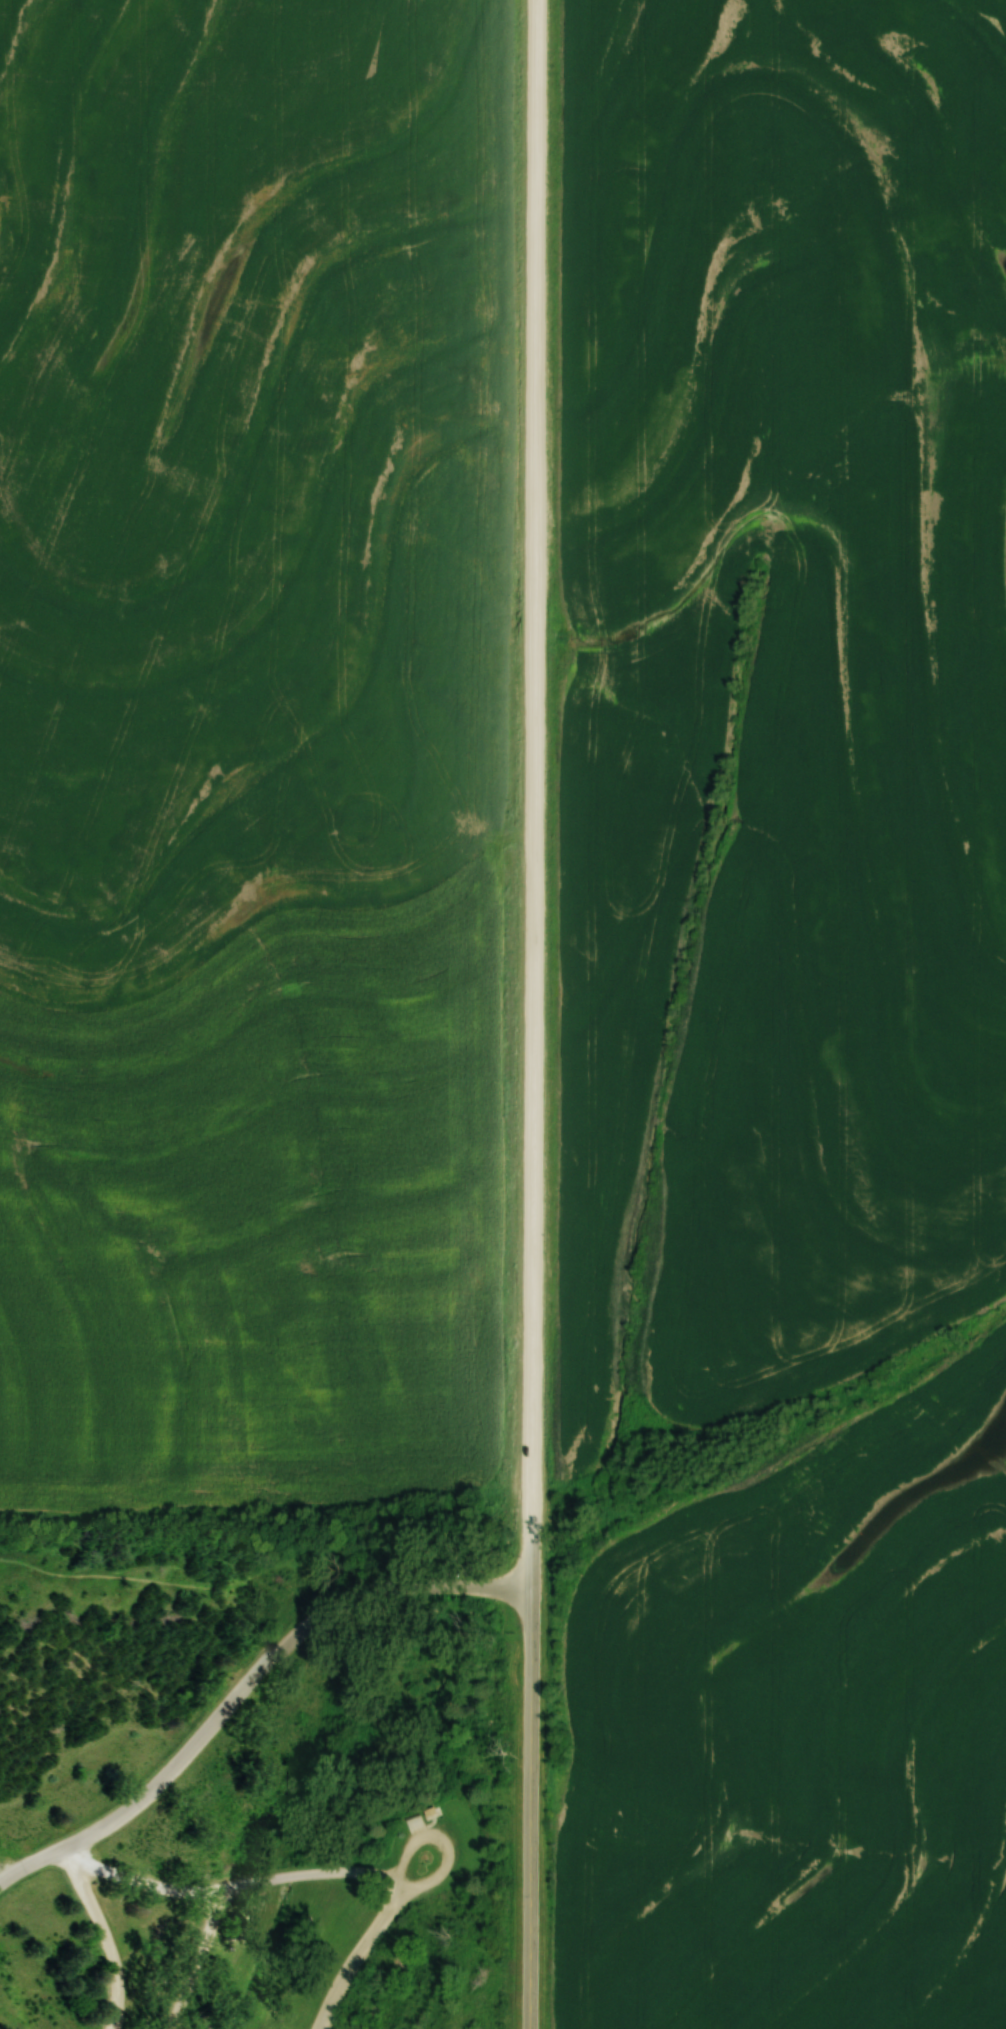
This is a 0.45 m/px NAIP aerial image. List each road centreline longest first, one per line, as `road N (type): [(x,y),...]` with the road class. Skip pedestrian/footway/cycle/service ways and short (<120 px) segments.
road 1 (tertiary): [(532,1511),(537,0)]
road 2 (residential): [(532,1586),(377,1589),(329,1609),(273,1652),(110,1823),(0,1883)]
road 3 (tertiary): [(530,2028),(532,1586)]
road 4 (track): [(199,1888),(212,1904),(212,1929),(176,2028)]

